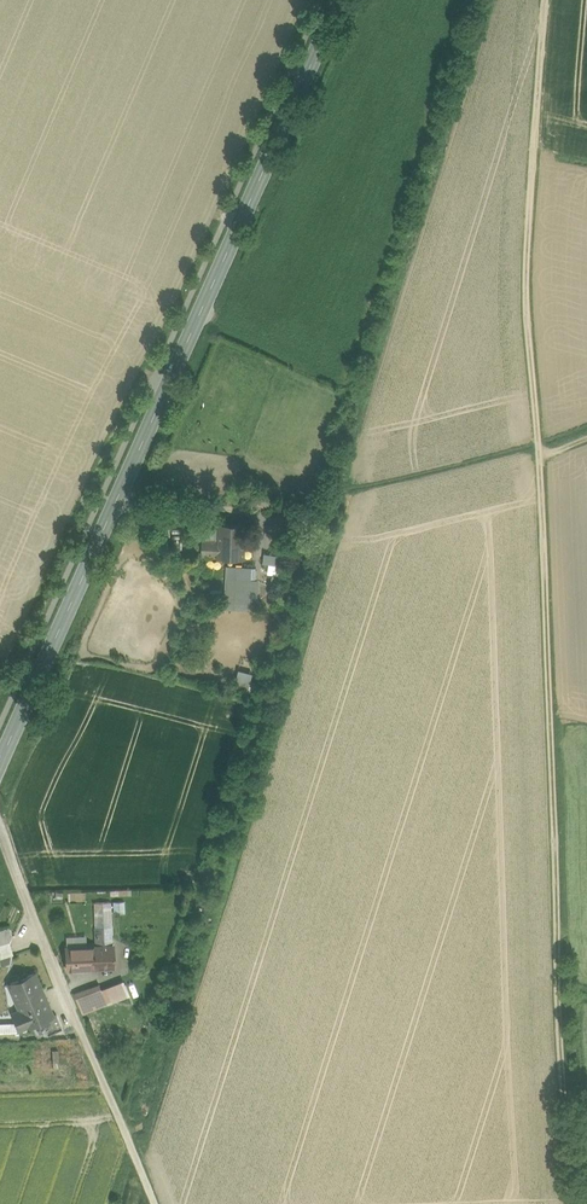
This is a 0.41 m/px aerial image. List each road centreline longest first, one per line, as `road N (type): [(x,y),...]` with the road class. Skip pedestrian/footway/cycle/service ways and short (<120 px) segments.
road 1 (track): [(548,0),(528,282),(571,1203)]
road 2 (primary): [(0,762),(341,0)]
road 3 (residential): [(155,1203),(0,827)]

